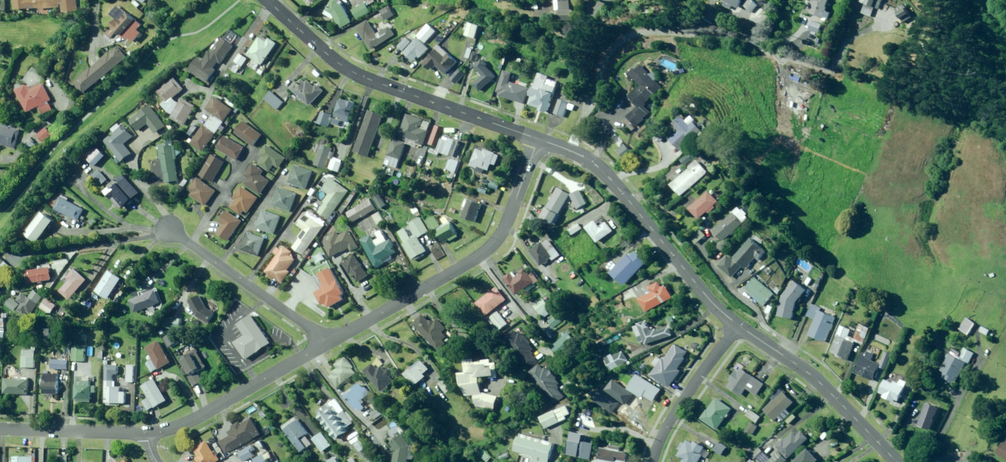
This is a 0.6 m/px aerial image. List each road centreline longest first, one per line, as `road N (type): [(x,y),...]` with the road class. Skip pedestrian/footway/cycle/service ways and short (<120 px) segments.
road 1 (residential): [(538,139),(348,69),(268,0)]
road 2 (residential): [(329,341),(497,243),(538,139)]
road 3 (residential): [(737,325),(600,168),(538,139)]
road 4 (residential): [(897,461),(808,373),(737,325)]
road 5 (residential): [(147,433),(187,422),(329,341)]
road 6 (residential): [(167,227),(329,341)]
road 7 (residential): [(653,461),(678,406),(737,325)]
road 8 (residential): [(0,428),(147,433)]

